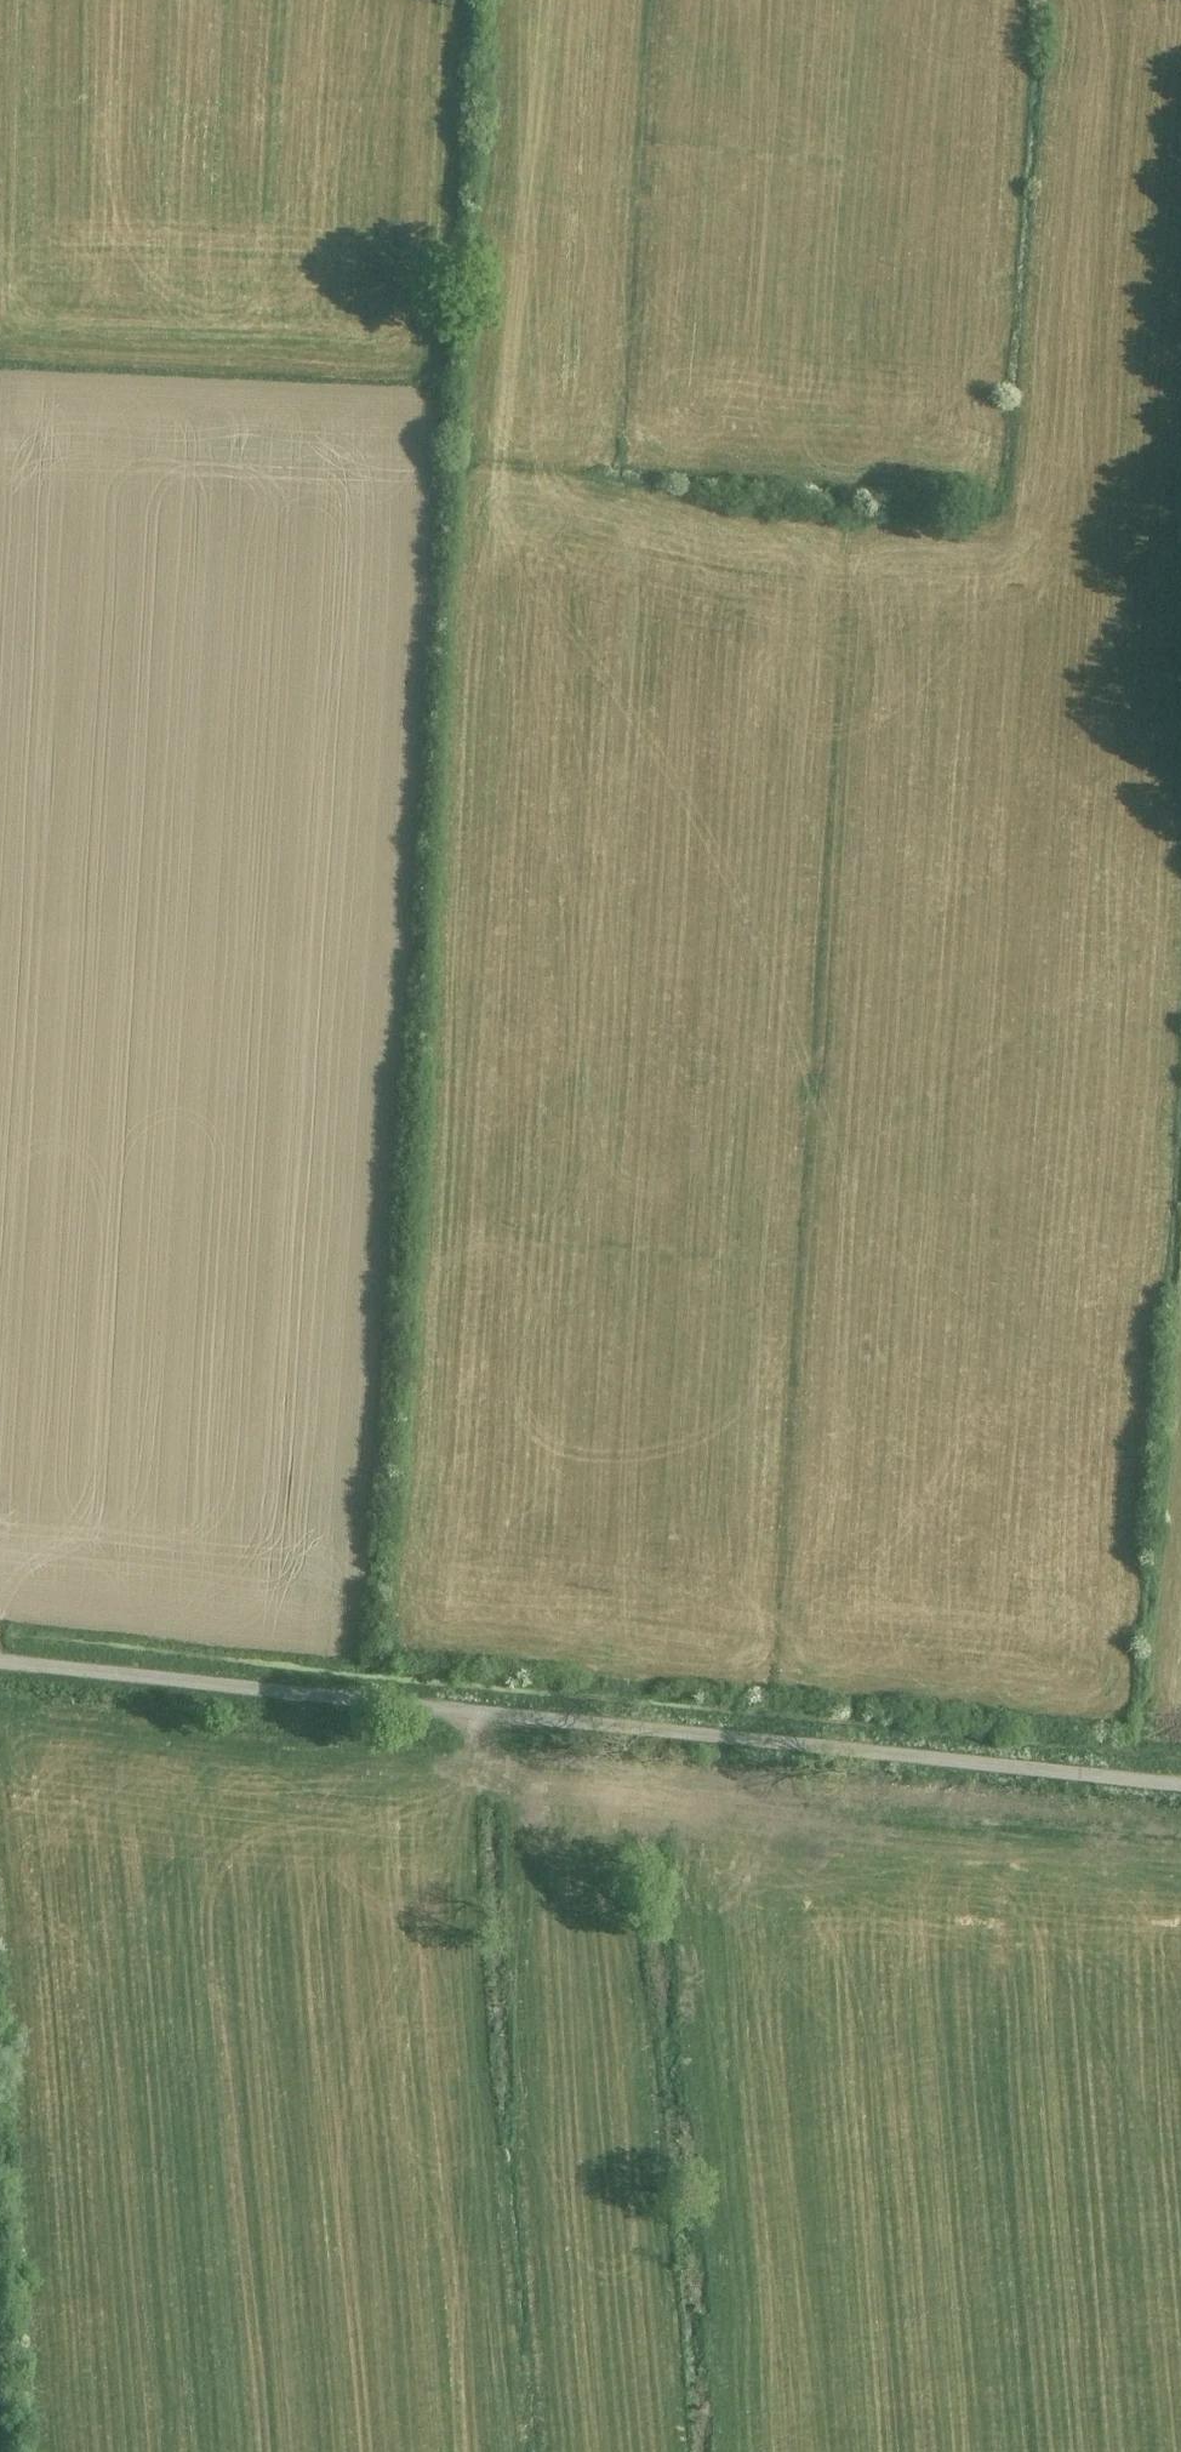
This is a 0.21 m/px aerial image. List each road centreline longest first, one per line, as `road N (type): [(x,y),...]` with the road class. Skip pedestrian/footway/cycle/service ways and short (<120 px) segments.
road 1 (unclassified): [(0,1663),(1180,1787)]

